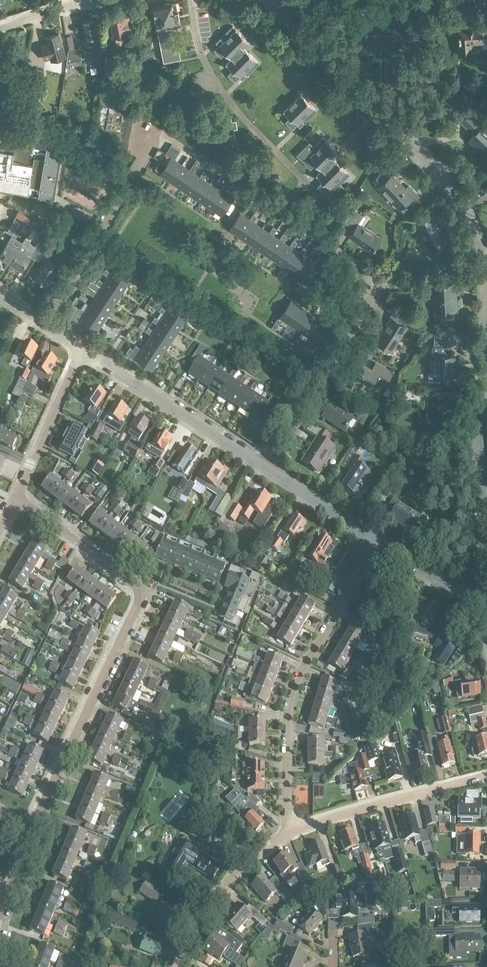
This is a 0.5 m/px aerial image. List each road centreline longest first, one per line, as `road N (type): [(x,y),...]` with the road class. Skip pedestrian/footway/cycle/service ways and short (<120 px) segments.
road 1 (residential): [(262,467),(385,282),(158,130),(42,324)]
road 2 (residential): [(32,832),(140,595),(16,502)]
road 3 (residential): [(486,241),(450,178),(271,0)]
road 4 (residential): [(291,832),(291,698),(376,542)]
road 5 (residential): [(262,467),(83,349)]
road 6 (residential): [(291,832),(486,777)]
road 7 (residential): [(484,586),(484,389)]
road 8 (residential): [(173,966),(235,878),(291,832)]
road 9 (residential): [(16,502),(83,349)]
road 10 (residential): [(376,542),(262,467)]
road 11 (residential): [(484,586),(443,583),(376,542)]

